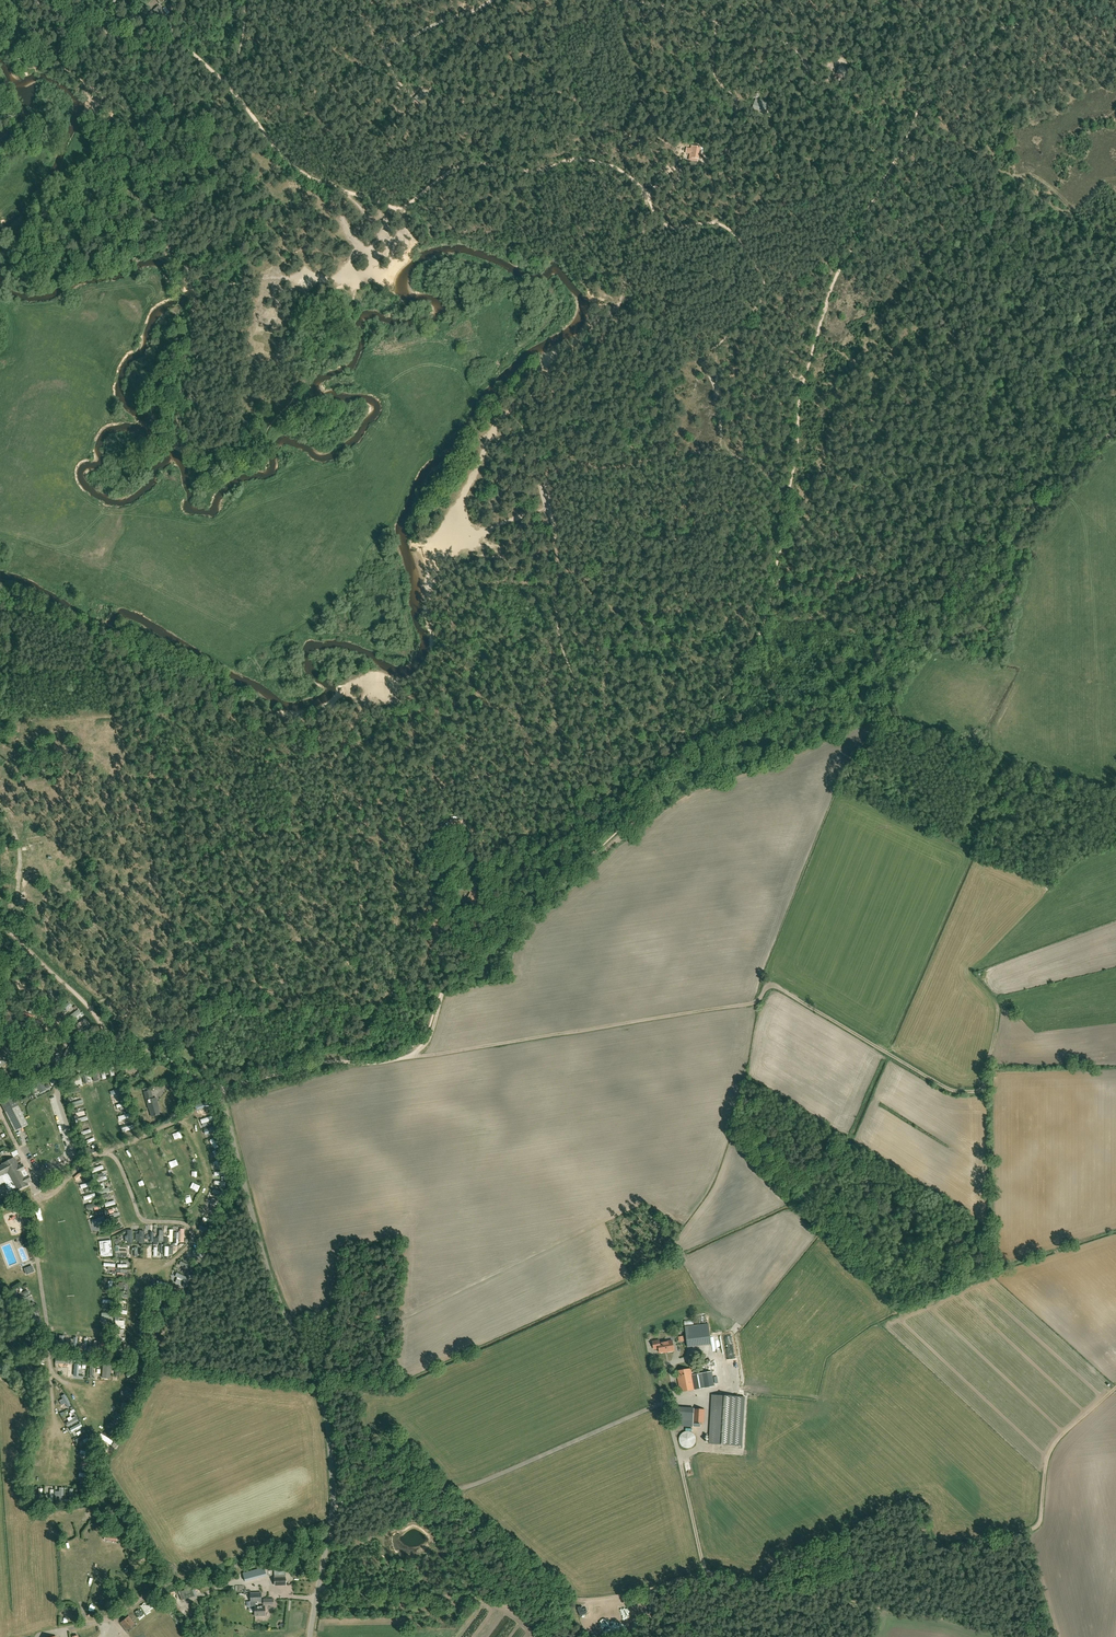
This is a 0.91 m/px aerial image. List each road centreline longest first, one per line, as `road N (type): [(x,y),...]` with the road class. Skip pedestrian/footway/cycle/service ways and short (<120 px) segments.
road 1 (track): [(219,1090),(331,1061),(411,1057),(430,1037),(454,979),(629,830),(759,639),(786,526),(800,396)]
road 2 (track): [(411,1057),(749,1004),(770,986),(941,1085),(978,1091),(999,1008)]
road 3 (track): [(577,776),(844,697),(907,613),(958,589),(997,538),(1115,434)]
road 4 (unclassified): [(310,1636),(331,1519),(324,1408),(261,1247),(219,1090)]
road 5 (track): [(800,396),(833,284),(923,111),(995,34),(1029,25),(1044,0)]
road 6 (track): [(907,613),(882,616),(818,585),(781,540)]
road 7 (track): [(164,42),(117,38),(32,0)]
road 8 (track): [(873,0),(936,27),(942,38),(936,96)]

